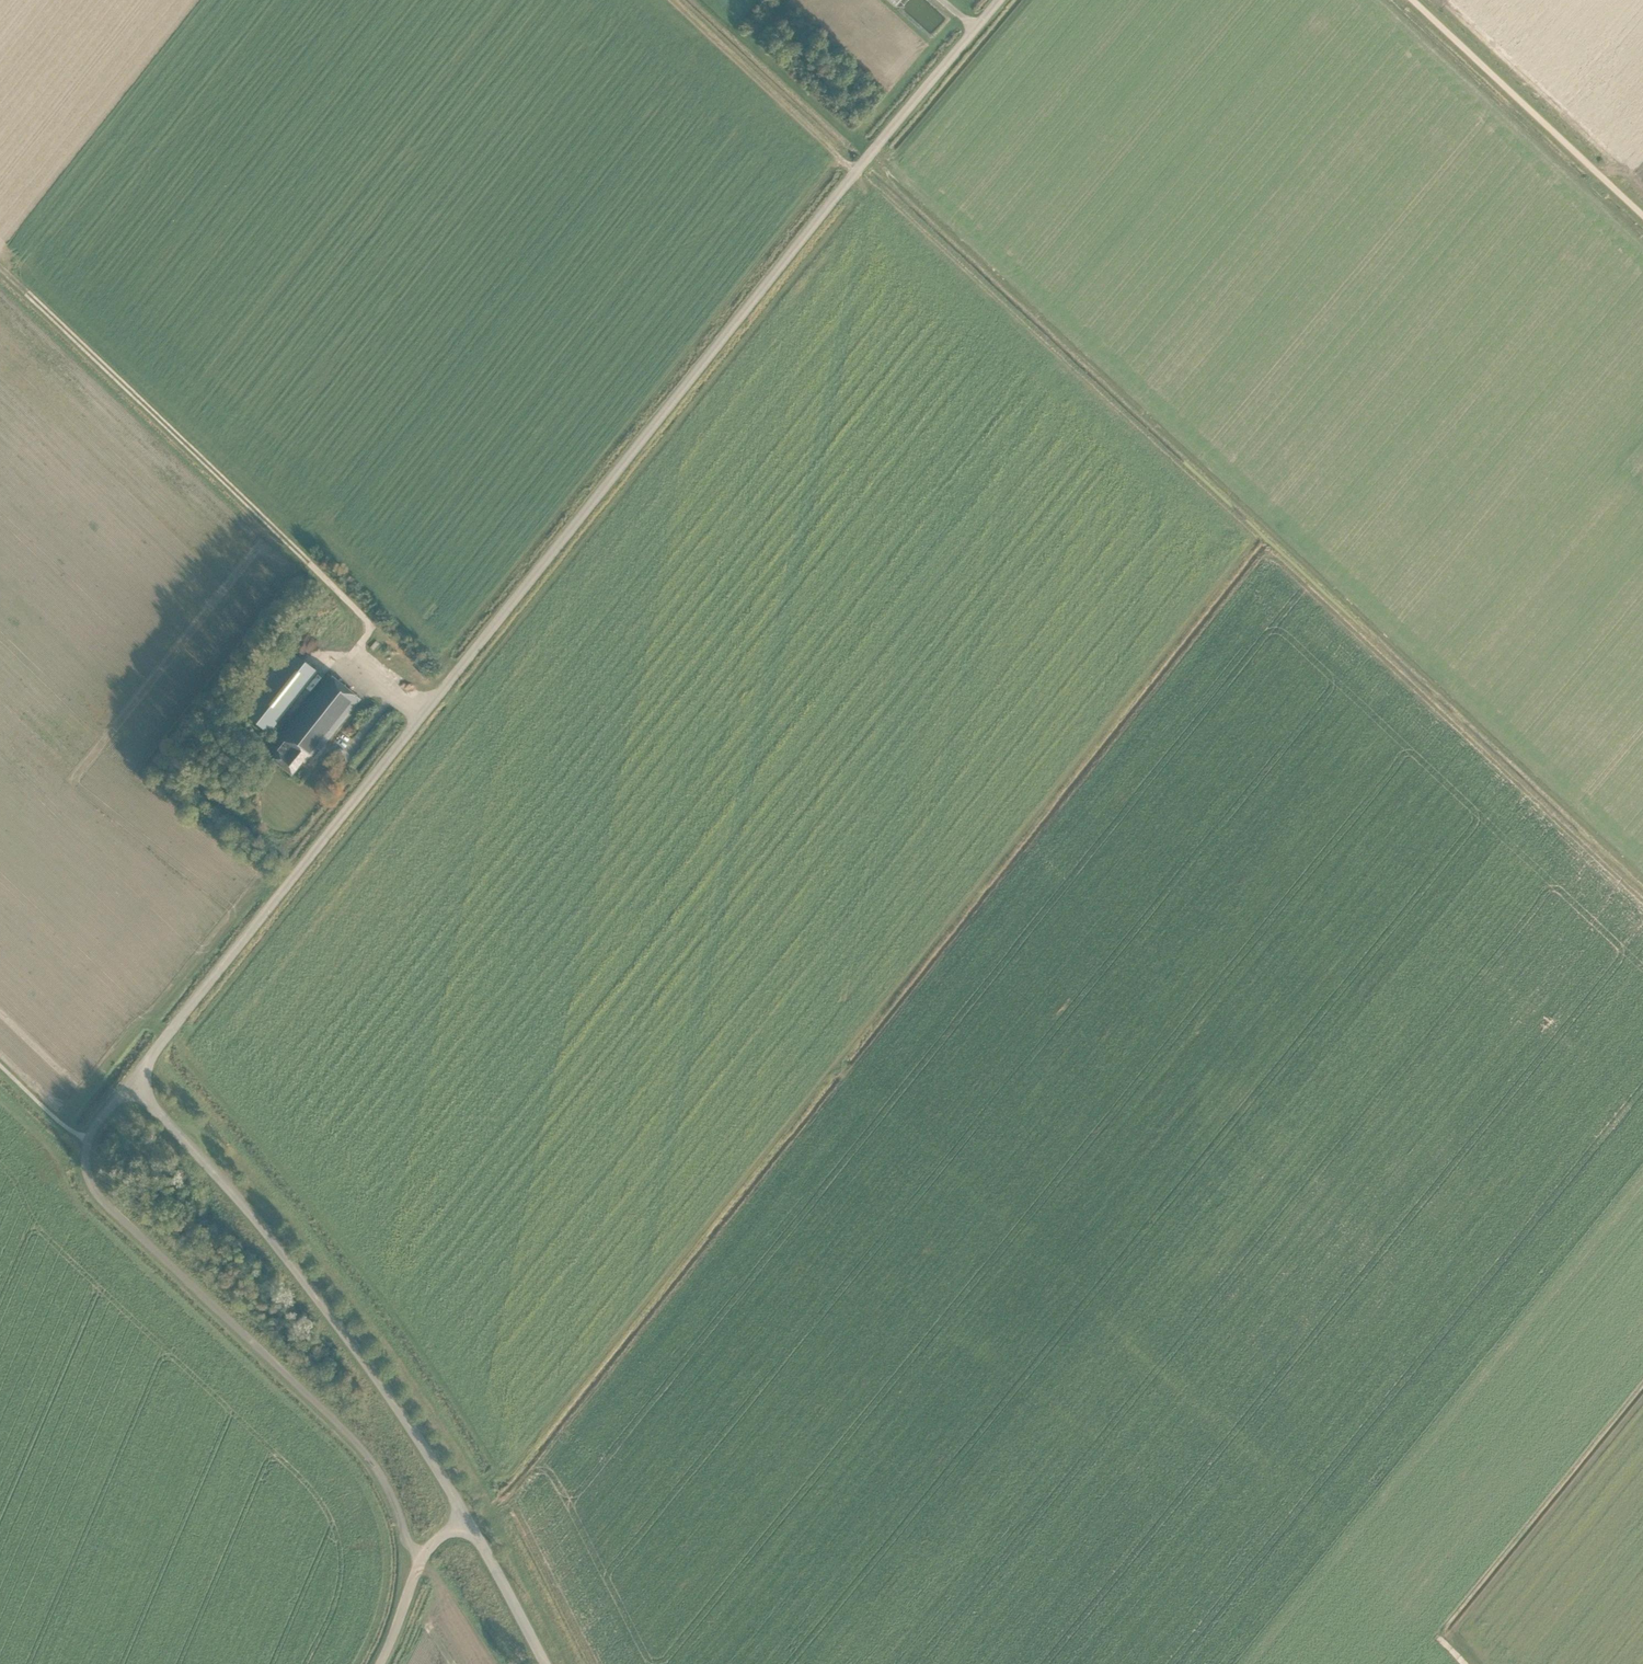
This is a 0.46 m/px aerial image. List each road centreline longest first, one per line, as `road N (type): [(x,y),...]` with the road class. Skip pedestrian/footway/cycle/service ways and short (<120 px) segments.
road 1 (unclassified): [(131,1080),(644,429),(996,0)]
road 2 (unclassified): [(422,1559),(405,1540),(369,1460),(99,1196),(85,1144),(131,1080)]
road 3 (unclassified): [(464,1521),(346,1340),(131,1080)]
road 4 (track): [(351,655),(373,627),(141,401)]
road 5 (track): [(0,268),(141,401)]
road 6 (unclassified): [(542,1663),(464,1521)]

